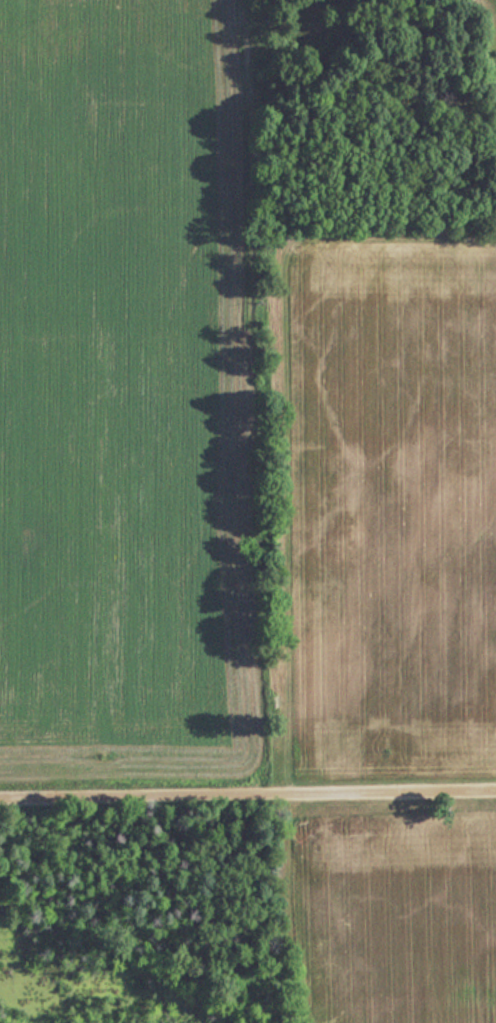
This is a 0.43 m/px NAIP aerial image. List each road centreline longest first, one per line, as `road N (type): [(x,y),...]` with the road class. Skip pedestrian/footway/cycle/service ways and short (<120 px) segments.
road 1 (residential): [(0,799),(495,790)]

